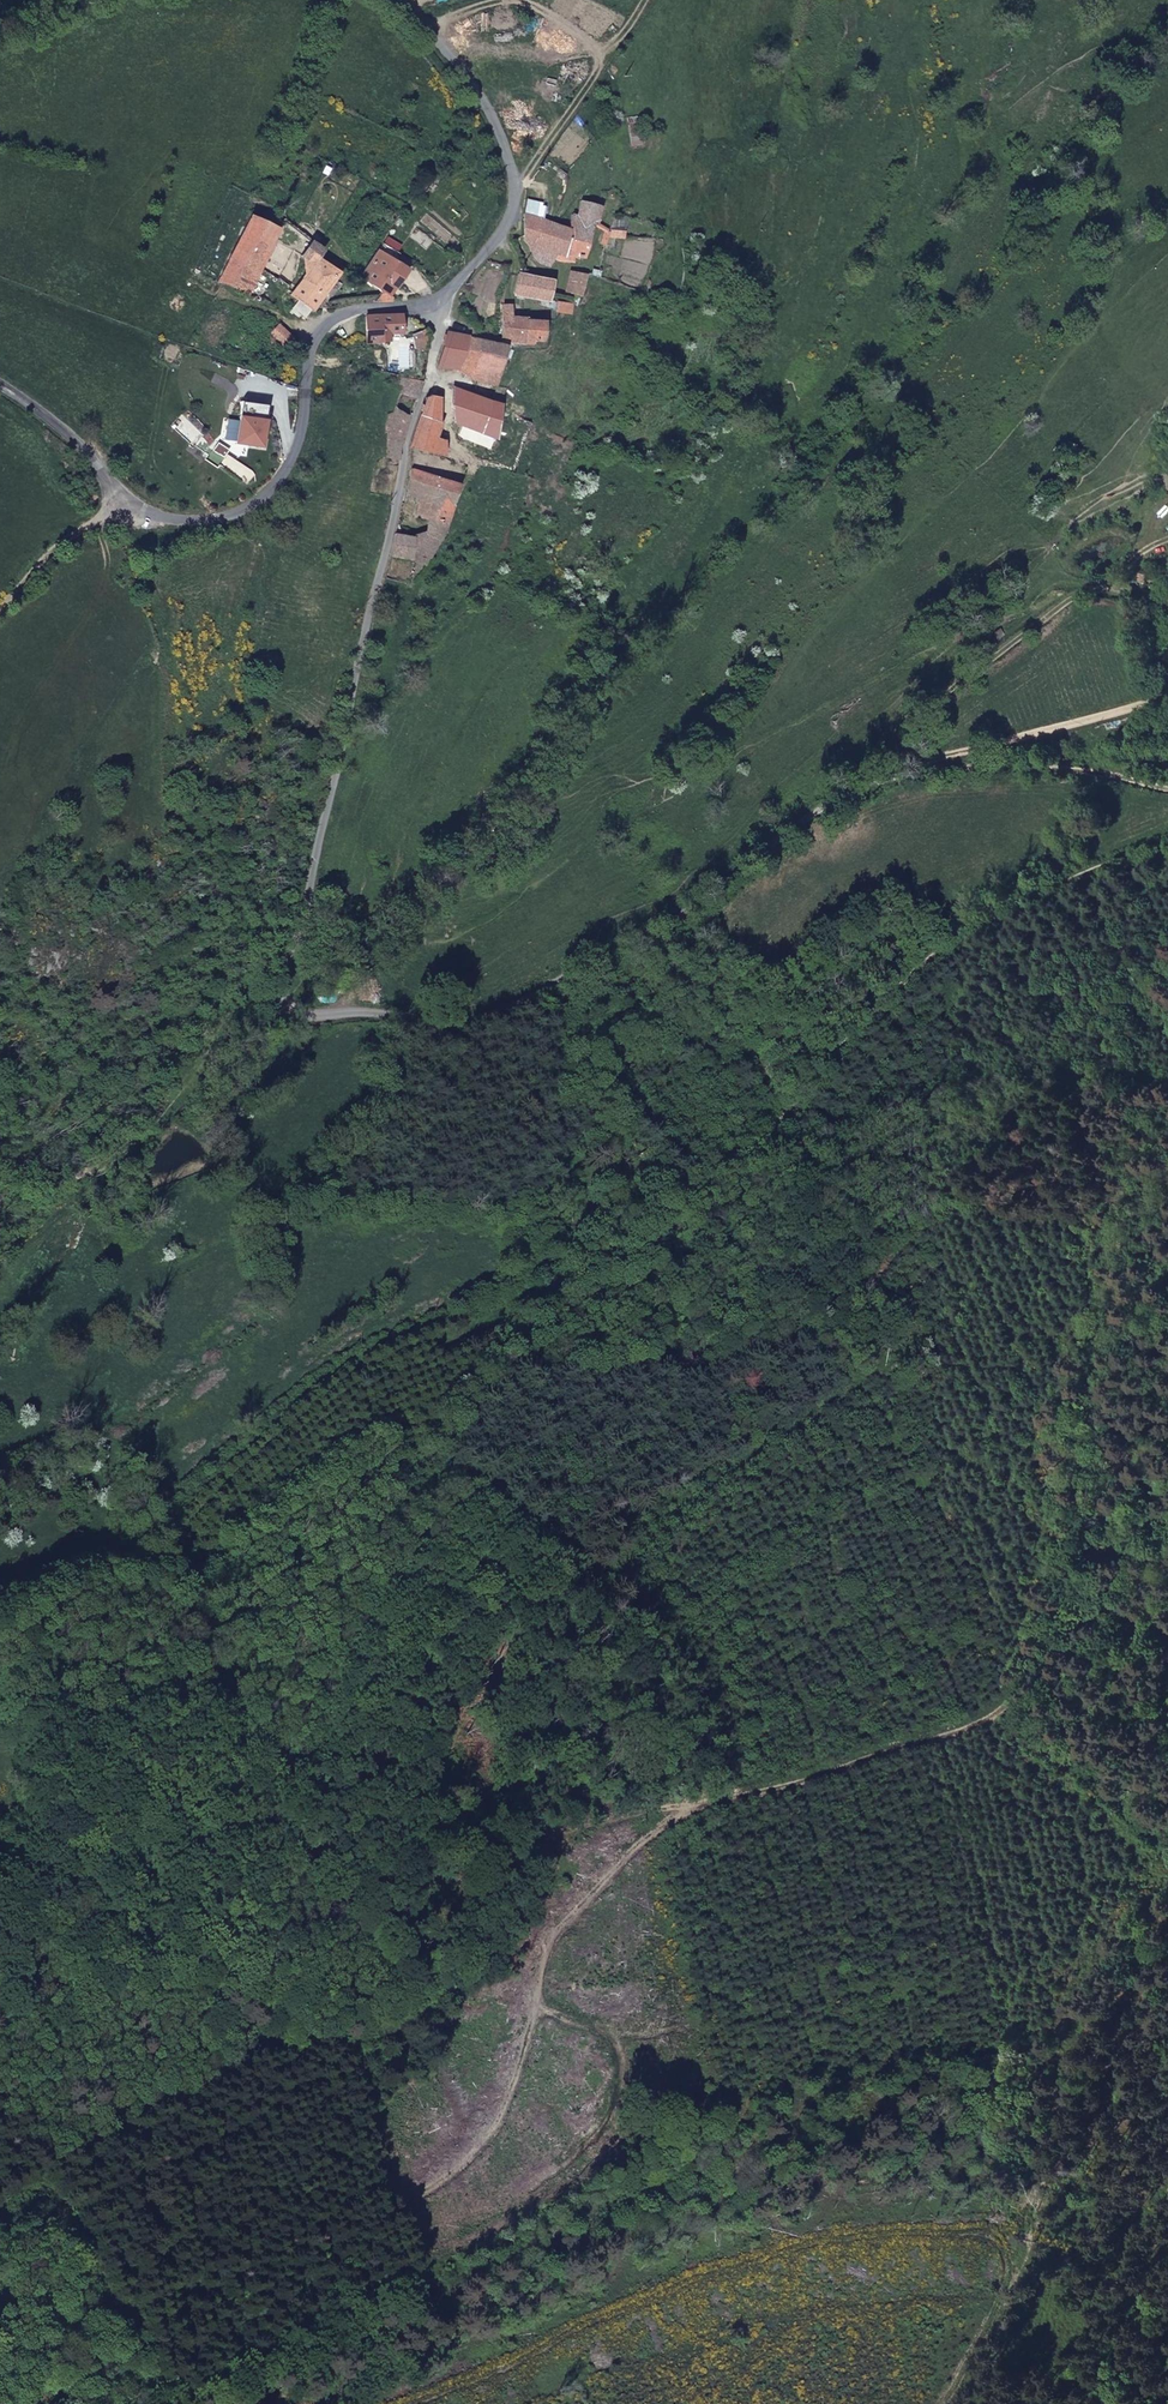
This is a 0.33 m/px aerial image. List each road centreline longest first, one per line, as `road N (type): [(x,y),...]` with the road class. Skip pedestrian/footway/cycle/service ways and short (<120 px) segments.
road 1 (unclassified): [(1167,788),(1029,766),(883,779),(823,807),(676,914),(510,1006),(457,1015),(301,1015),(286,996),(286,968),(431,373),(434,304)]
road 2 (track): [(1167,1066),(1133,1057),(1000,1071),(766,1147),(743,1147),(893,967),(1046,889),(1167,841)]
road 3 (secondary): [(0,385),(47,416),(128,498),(166,518),(208,521),(239,513),(269,492),(290,462),(318,332),(354,311),(434,304)]
road 4 (track): [(1167,600),(1110,586),(1081,590),(901,733),(883,775)]
road 5 (track): [(883,779),(891,769),(1167,696)]
road 6 (track): [(517,188),(643,0)]
road 7 (unclassified): [(517,188),(486,107),(399,0)]
road 8 (track): [(128,498),(62,546),(0,611)]
road 9 (secondary): [(434,304),(504,231),(517,188)]

